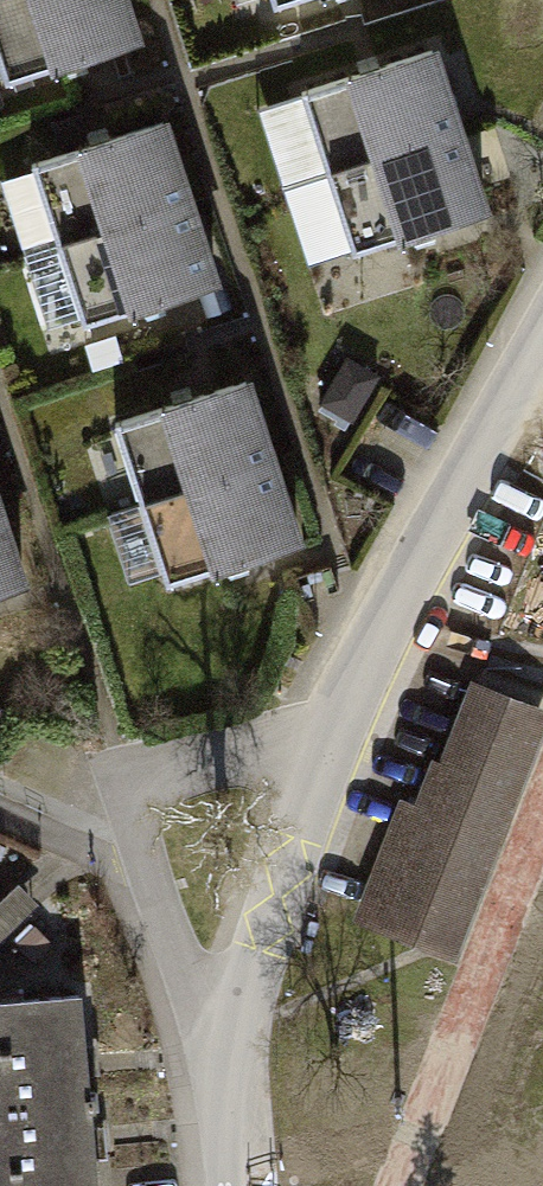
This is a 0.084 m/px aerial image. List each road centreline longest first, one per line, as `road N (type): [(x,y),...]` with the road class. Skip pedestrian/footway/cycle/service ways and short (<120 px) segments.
road 1 (residential): [(542,342),(386,621),(319,768),(228,1057),(238,1185)]
road 2 (residential): [(0,813),(119,866),(144,859)]

